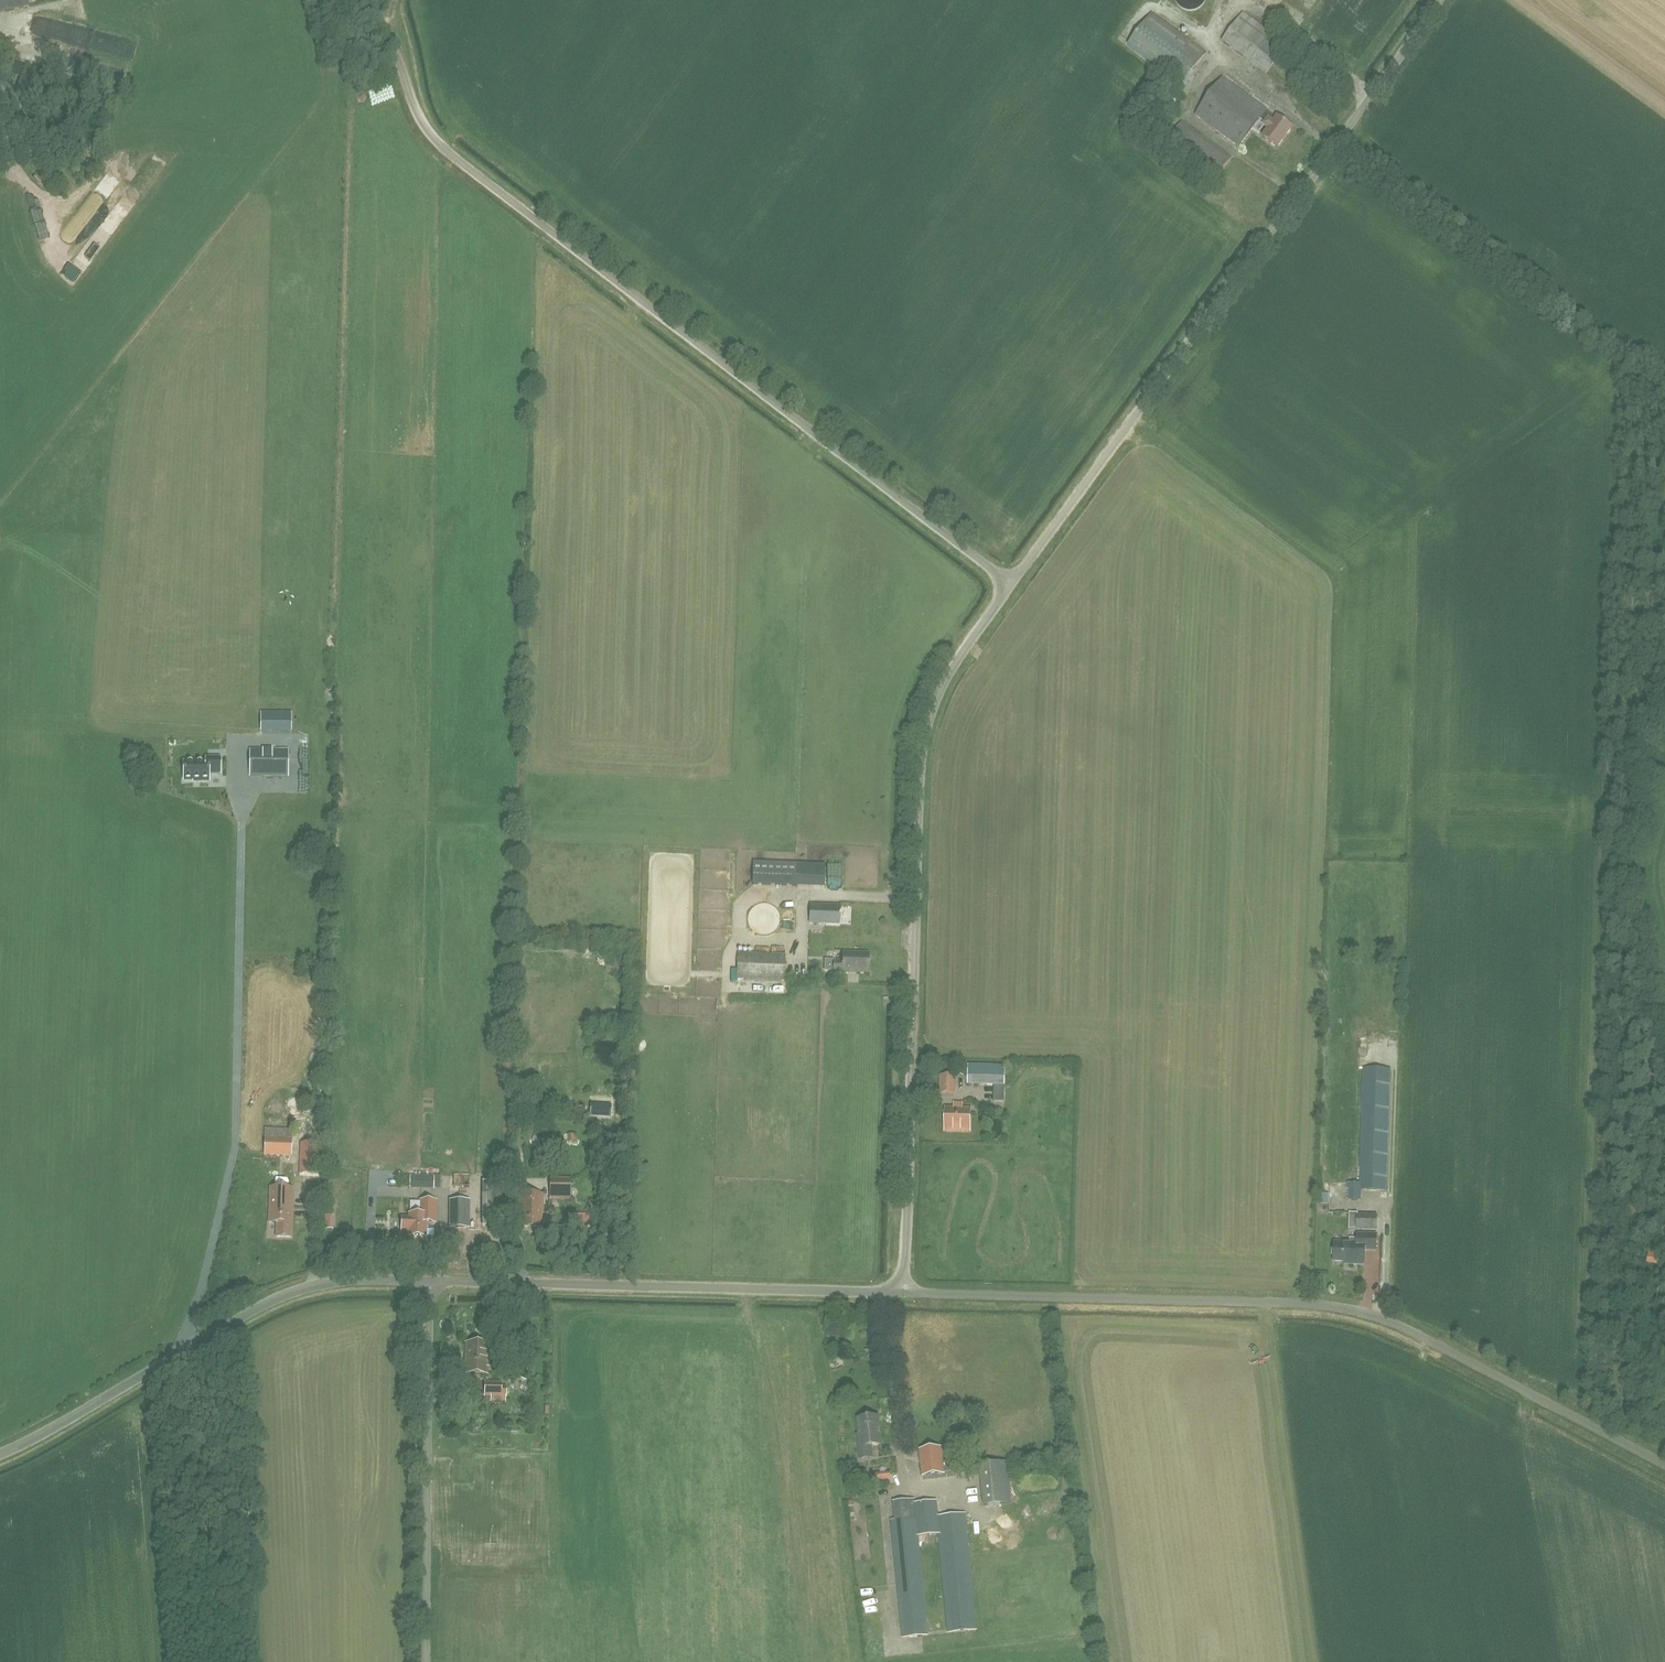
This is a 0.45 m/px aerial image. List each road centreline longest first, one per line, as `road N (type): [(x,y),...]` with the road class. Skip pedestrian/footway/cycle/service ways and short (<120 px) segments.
road 1 (unclassified): [(1010,586),(443,148),(417,115),(390,39),(351,0)]
road 2 (unclassified): [(1664,1467),(1378,1311),(903,1292)]
road 3 (unclassified): [(903,1292),(927,739),(958,661),(1010,586)]
road 4 (unclassified): [(1010,586),(1443,0)]
road 5 (unclassified): [(903,1292),(428,1280)]
road 6 (unclassified): [(0,1453),(272,1299),(341,1281),(428,1280)]
road 7 (unclassified): [(425,1661),(428,1280)]

